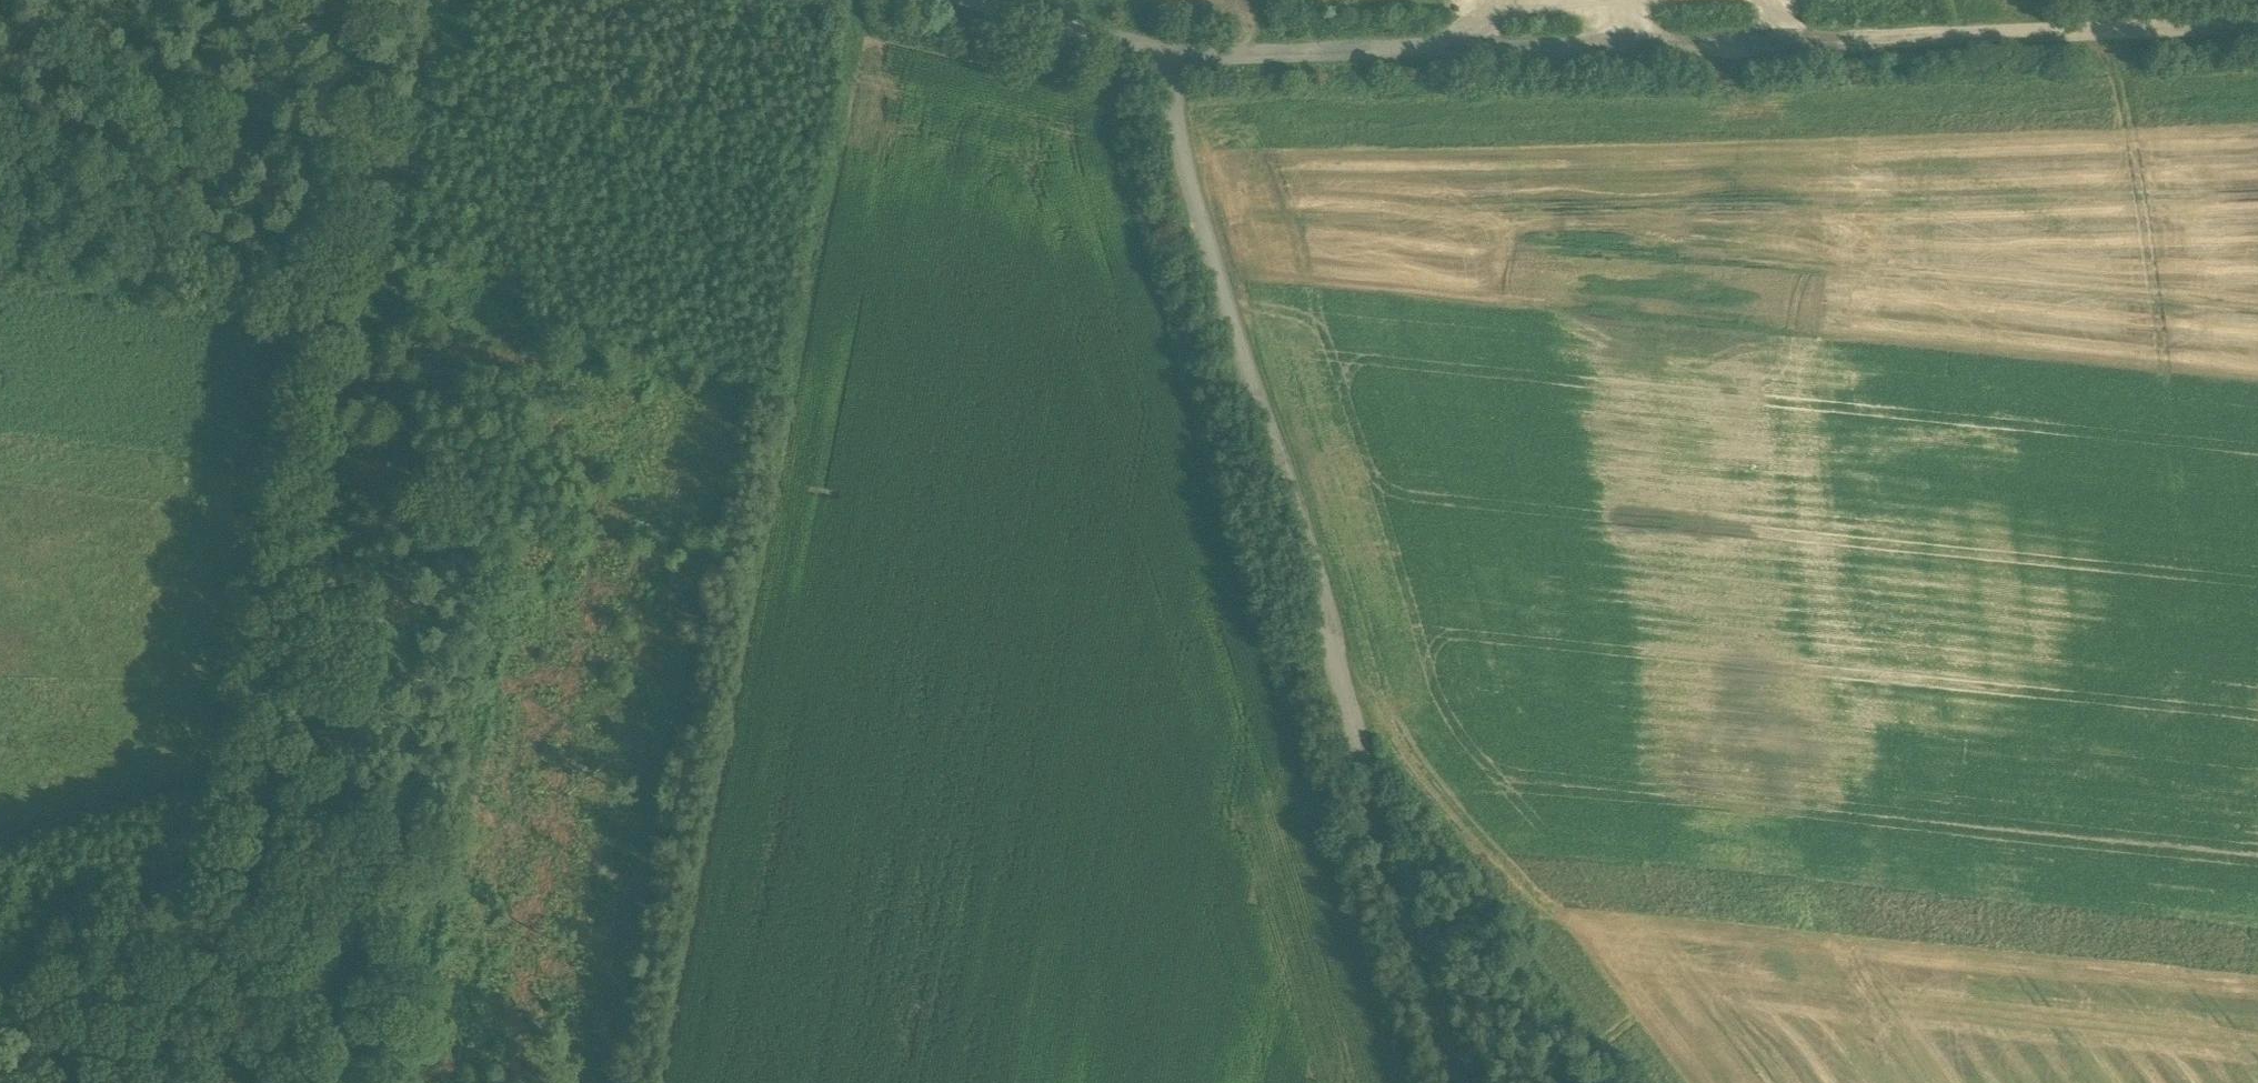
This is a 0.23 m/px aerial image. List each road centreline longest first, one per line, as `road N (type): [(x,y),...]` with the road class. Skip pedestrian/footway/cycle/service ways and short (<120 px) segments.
road 1 (unclassified): [(1467,1082),(1173,121),(1179,56),(952,0)]
road 2 (track): [(1179,56),(2257,28)]

